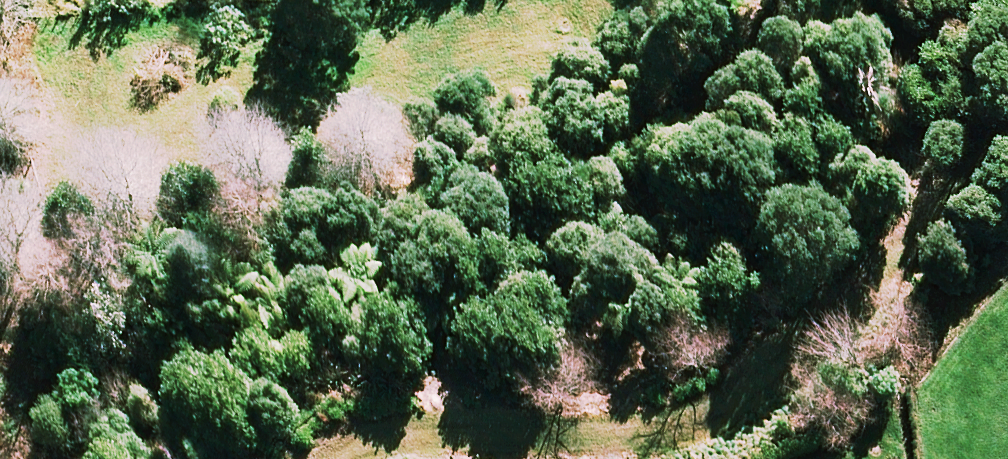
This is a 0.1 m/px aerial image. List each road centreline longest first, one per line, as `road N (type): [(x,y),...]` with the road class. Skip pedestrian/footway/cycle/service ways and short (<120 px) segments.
road 1 (track): [(325,458),(400,432),(564,433),(639,426),(705,406),(772,367),(1007,162)]
road 2 (track): [(700,0),(471,91),(261,144),(0,227)]

